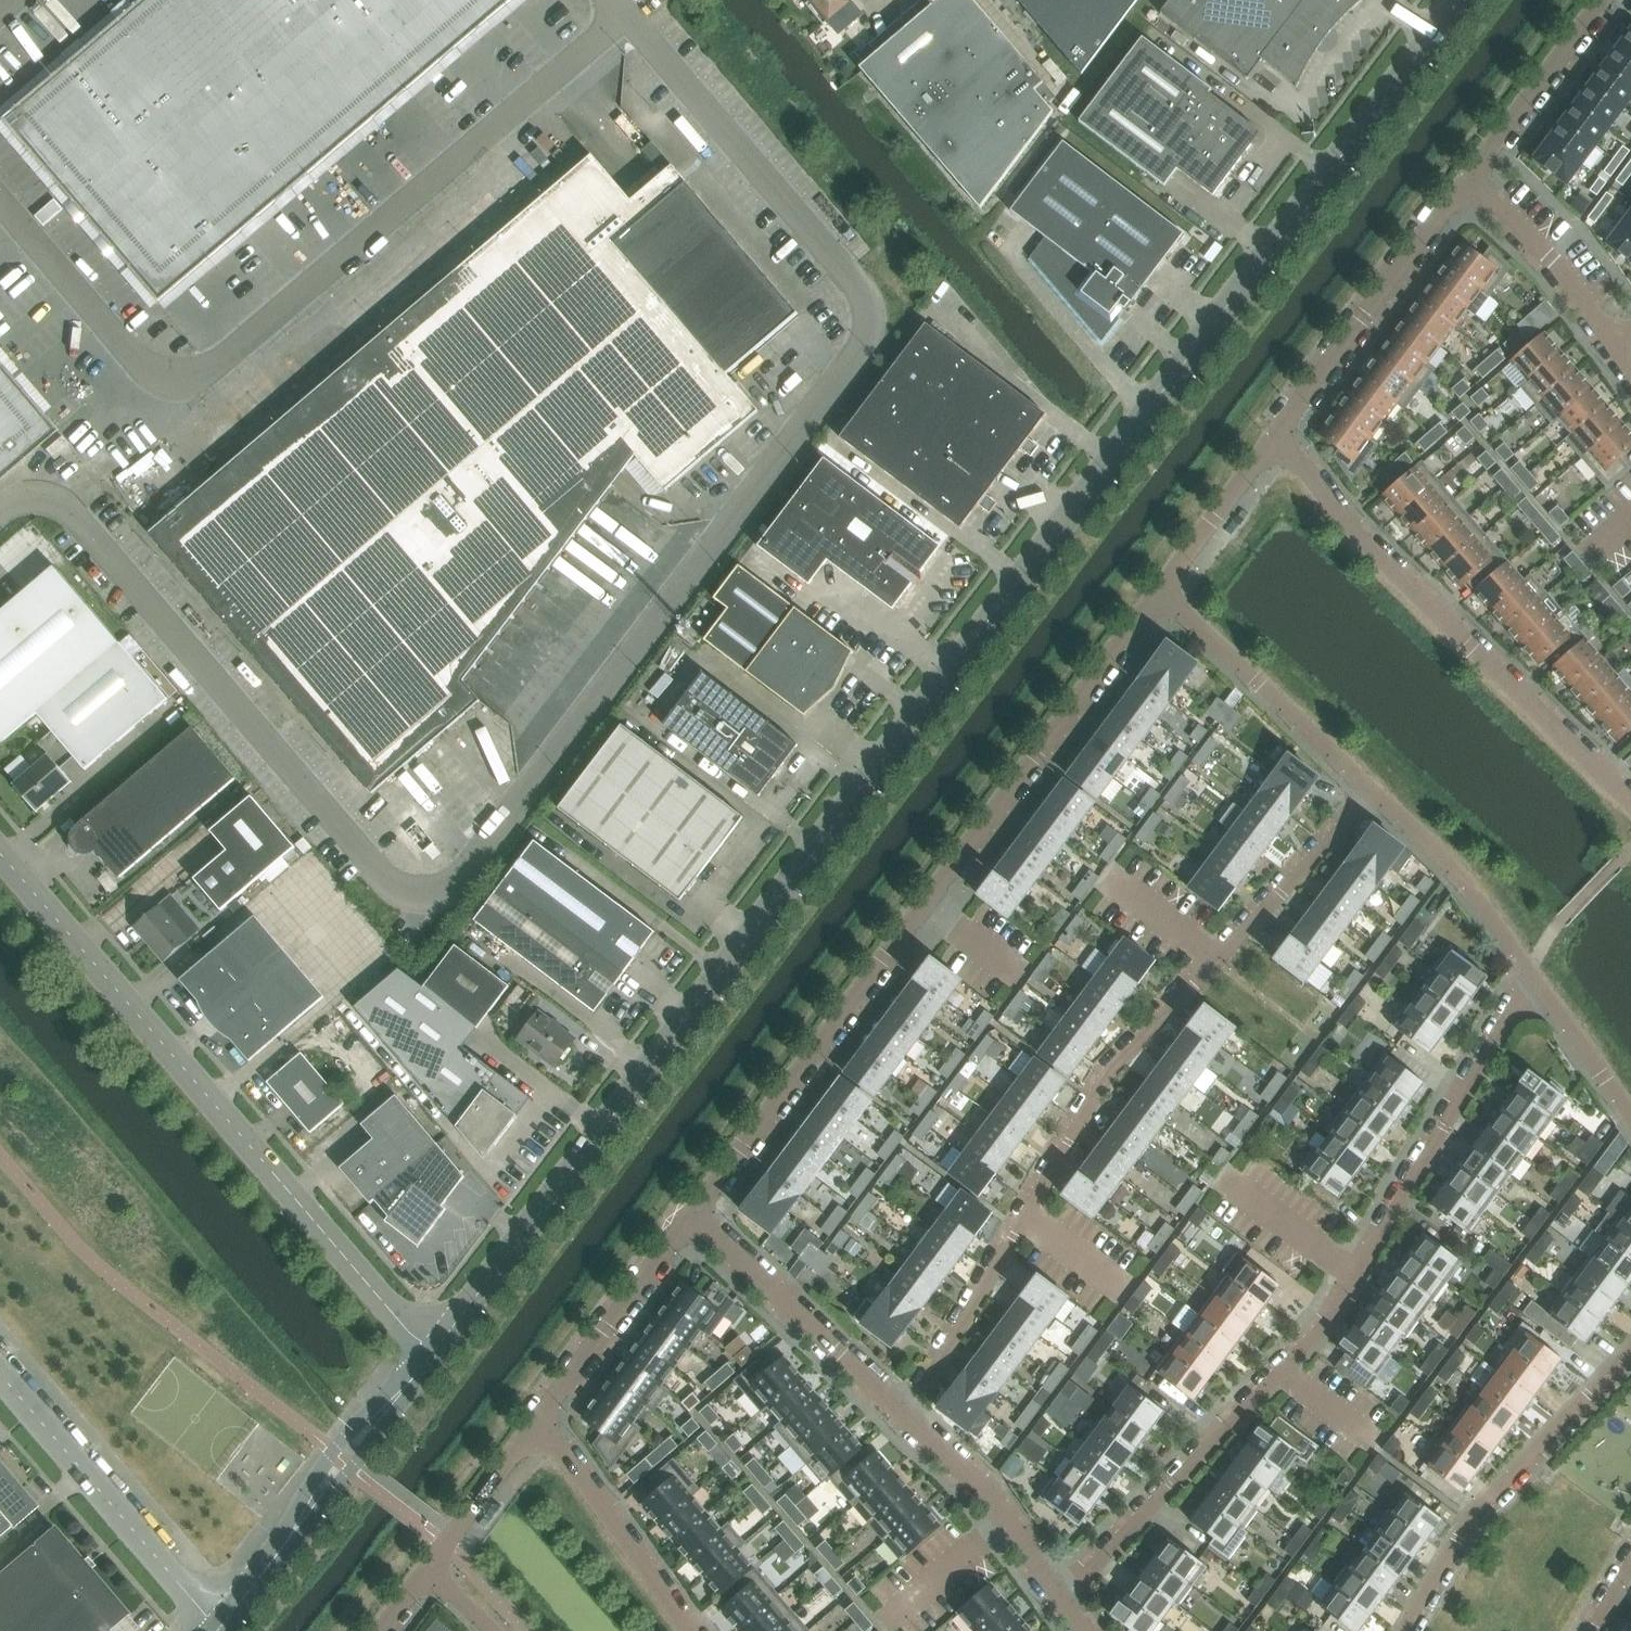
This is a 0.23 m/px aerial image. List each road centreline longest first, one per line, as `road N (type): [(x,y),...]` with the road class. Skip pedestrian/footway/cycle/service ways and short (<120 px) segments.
road 1 (unclassified): [(0,514),(39,504),(78,525),(377,876),(397,891),(448,887),(868,342),(871,316),(860,295),(624,15)]
road 2 (unclassified): [(434,1352),(1460,0)]
road 3 (unclassified): [(0,203),(136,362),(167,379),(199,379),(624,15)]
road 4 (residential): [(692,1215),(1158,593)]
road 5 (unclassified): [(434,1352),(0,854)]
road 6 (residential): [(1279,432),(1344,524),(1630,804)]
road 7 (residential): [(1630,1351),(1471,1520),(1406,1630)]
road 8 (residential): [(1351,1275),(1520,996),(1535,984)]
road 9 (unclassified): [(217,1630),(0,1375)]
road 10 (residential): [(1216,959),(1093,1096),(1025,1218)]
road 11 (residential): [(1058,1599),(1282,1372)]
road 12 (residential): [(1279,432),(1470,181)]
road 13 (residential): [(1374,794),(1158,593)]
road 14 (residential): [(903,1416),(692,1215)]
road 15 (residential): [(533,1426),(692,1215)]
road 16 (residential): [(689,1630),(605,1510),(533,1426)]
road 17 (residential): [(1535,984),(1460,872),(1374,794)]
road 18 (residential): [(1058,1599),(983,1491),(903,1416)]
road 19 (residential): [(1025,1218),(903,1416)]
road 20 (residential): [(1470,181),(1550,260),(1623,354)]
road 21 (residential): [(1374,794),(1216,959)]
road 22 (residential): [(1470,181),(1606,0)]
road 23 (residential): [(1158,593),(1279,432)]
road 24 (unclassified): [(407,1387),(331,1454),(290,1539)]
road 25 (unclassified): [(290,1539),(378,1438),(407,1387)]
road 26 (residential): [(426,1573),(533,1426)]
road 27 (residential): [(1630,1122),(1535,984)]
road 28 (residential): [(1351,1275),(1218,1177)]
road 29 (residential): [(1216,959),(1101,879)]
road 30 (residential): [(1025,1218),(1129,1295)]
road 31 (residential): [(1282,1372),(1381,1444)]
road 32 (residential): [(1282,1372),(1323,1327),(1351,1275)]

